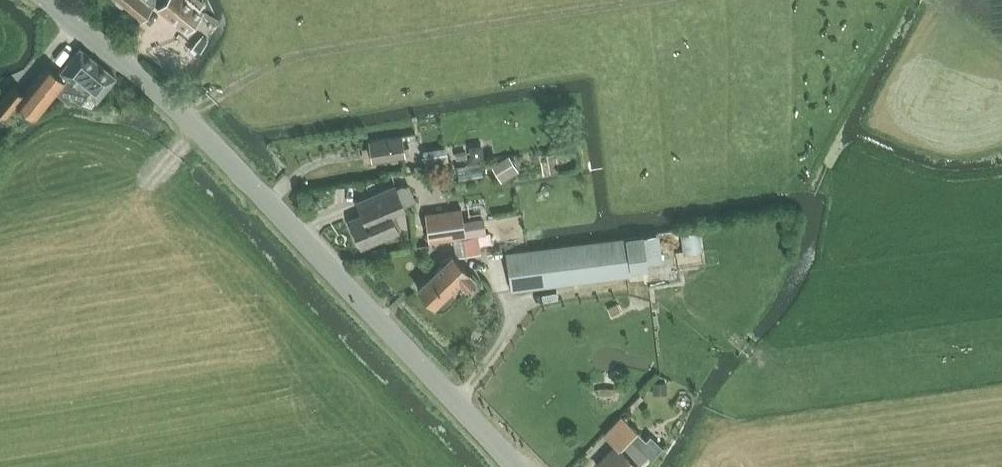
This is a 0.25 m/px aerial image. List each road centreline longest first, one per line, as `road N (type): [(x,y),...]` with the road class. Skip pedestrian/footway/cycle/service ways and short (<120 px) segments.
road 1 (tertiary): [(513,466),(321,257),(46,0)]

